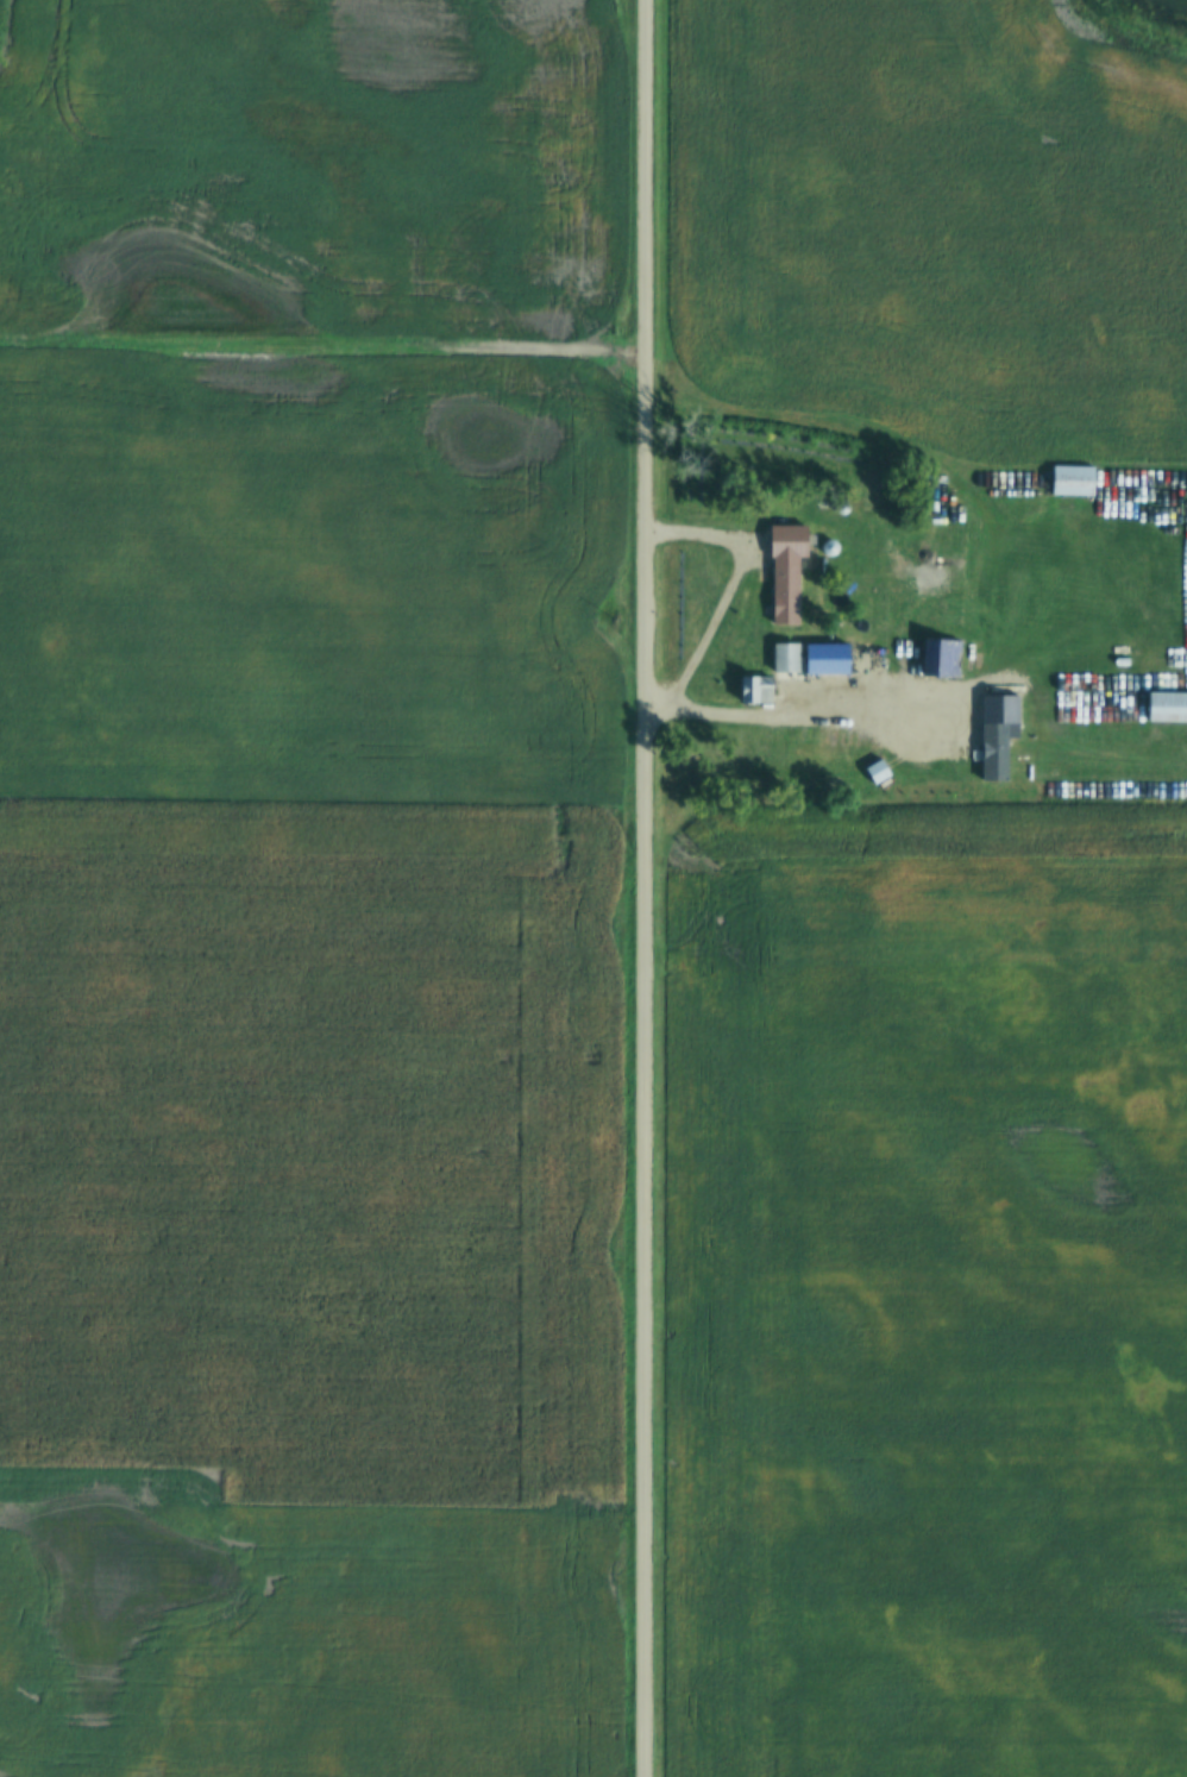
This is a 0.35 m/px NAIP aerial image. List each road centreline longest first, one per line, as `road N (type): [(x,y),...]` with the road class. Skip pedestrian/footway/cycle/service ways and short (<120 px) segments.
road 1 (residential): [(648,1776),(648,0)]
road 2 (track): [(648,357),(0,344)]

